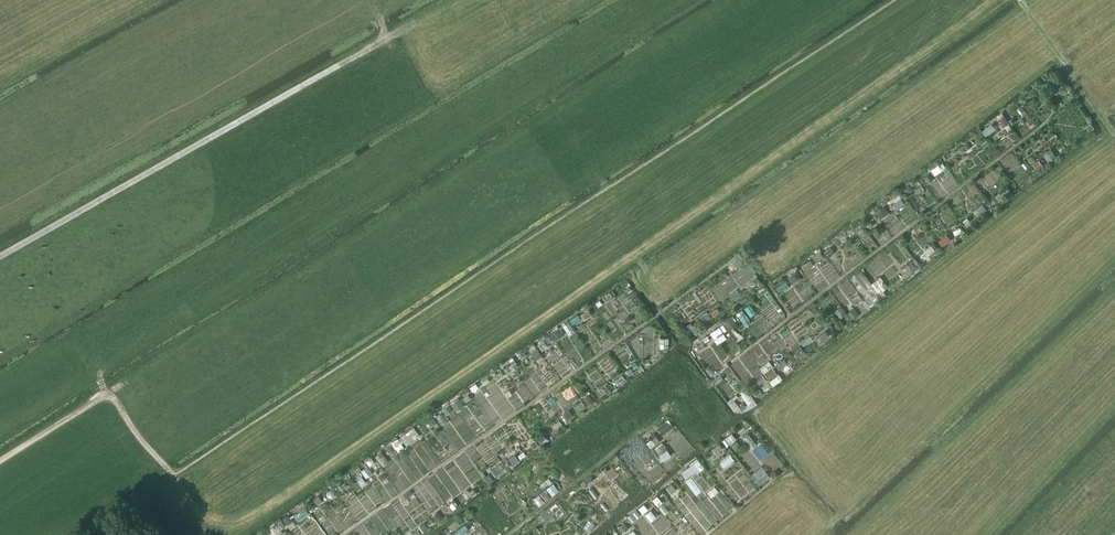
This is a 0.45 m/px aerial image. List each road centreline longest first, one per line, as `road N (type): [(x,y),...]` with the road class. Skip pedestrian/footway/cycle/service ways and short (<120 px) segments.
road 1 (track): [(0,257),(412,26)]

